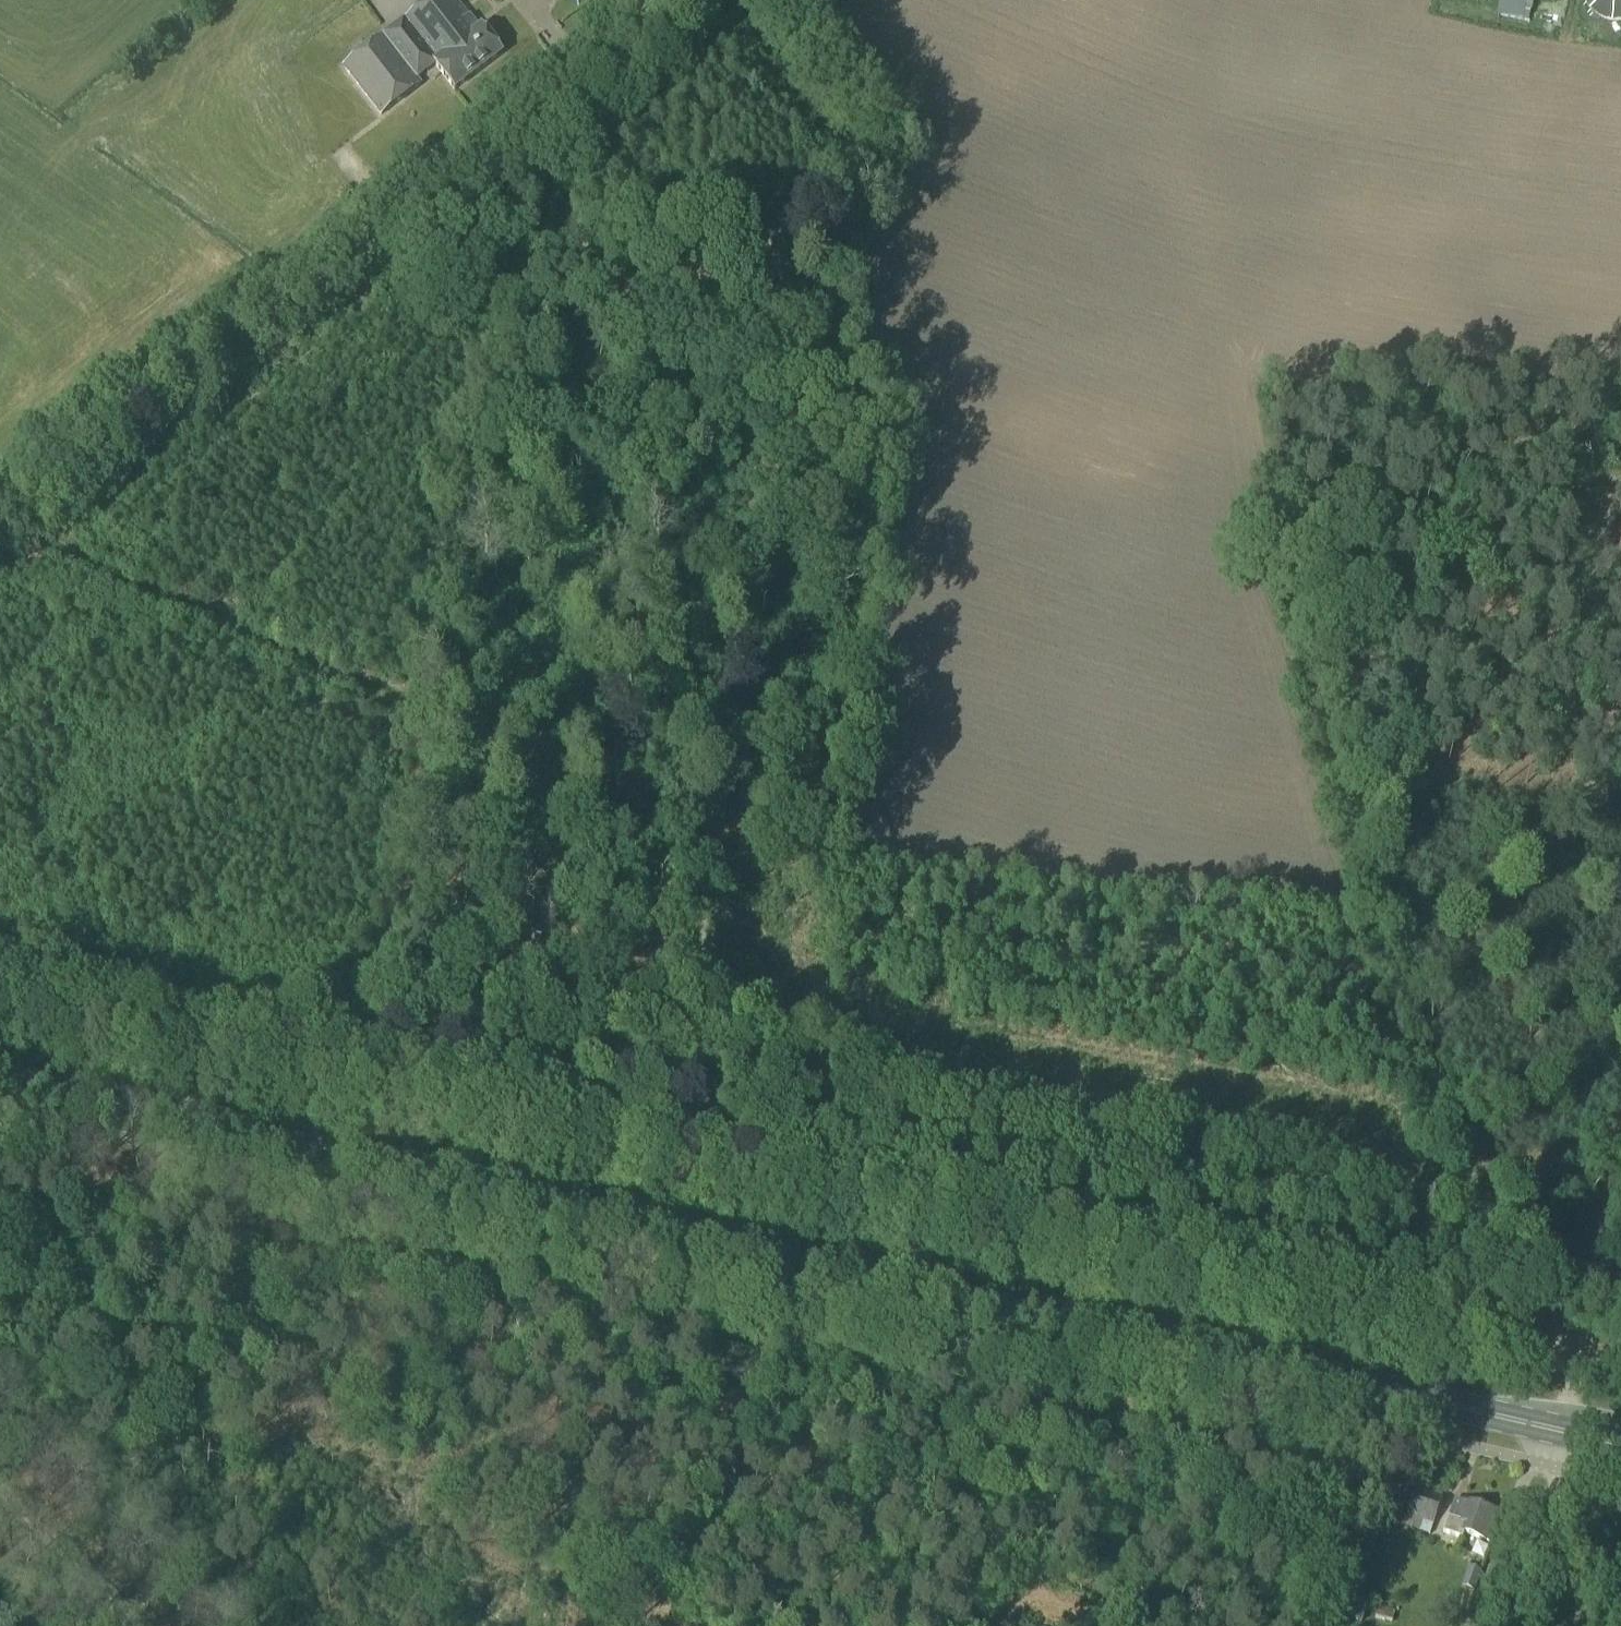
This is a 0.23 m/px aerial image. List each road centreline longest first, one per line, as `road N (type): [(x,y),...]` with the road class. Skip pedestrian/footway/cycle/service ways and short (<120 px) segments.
road 1 (primary): [(1620,1445),(0,1072)]
road 2 (unclassified): [(0,494),(641,0)]
road 3 (track): [(1620,1189),(1555,1382),(1553,1430)]
road 4 (track): [(0,1476),(147,1625)]
road 5 (track): [(1553,1430),(1555,1504),(1580,1625)]

